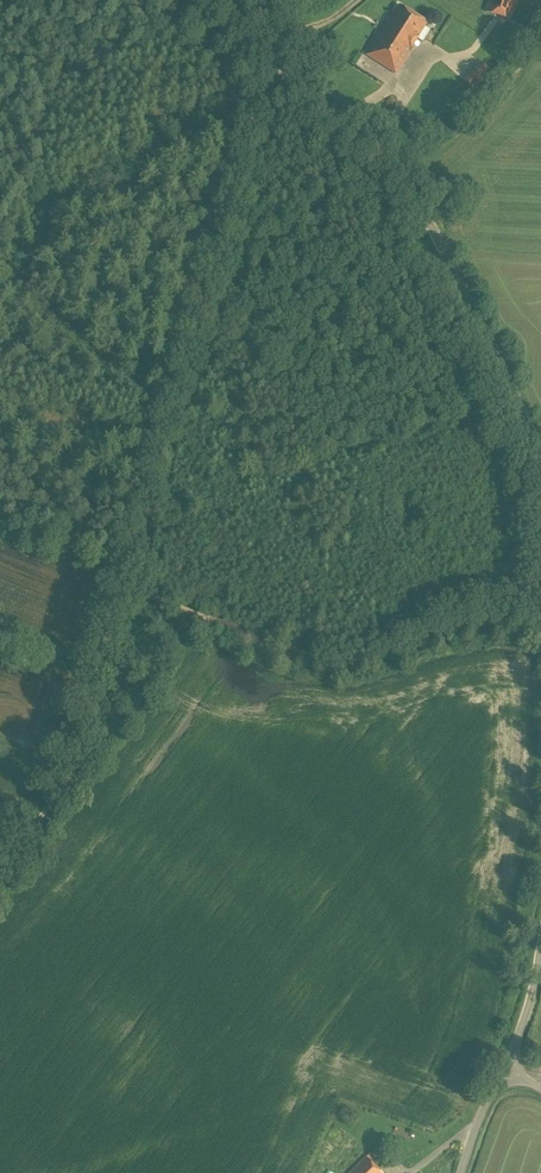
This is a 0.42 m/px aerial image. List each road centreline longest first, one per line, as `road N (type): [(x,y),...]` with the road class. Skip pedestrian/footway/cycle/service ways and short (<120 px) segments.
road 1 (unclassified): [(540,467),(430,224),(390,172),(215,0)]
road 2 (track): [(122,580),(336,660),(385,655),(482,624),(540,632)]
road 3 (track): [(0,861),(71,767),(122,580)]
road 4 (unclassified): [(503,1070),(540,941)]

